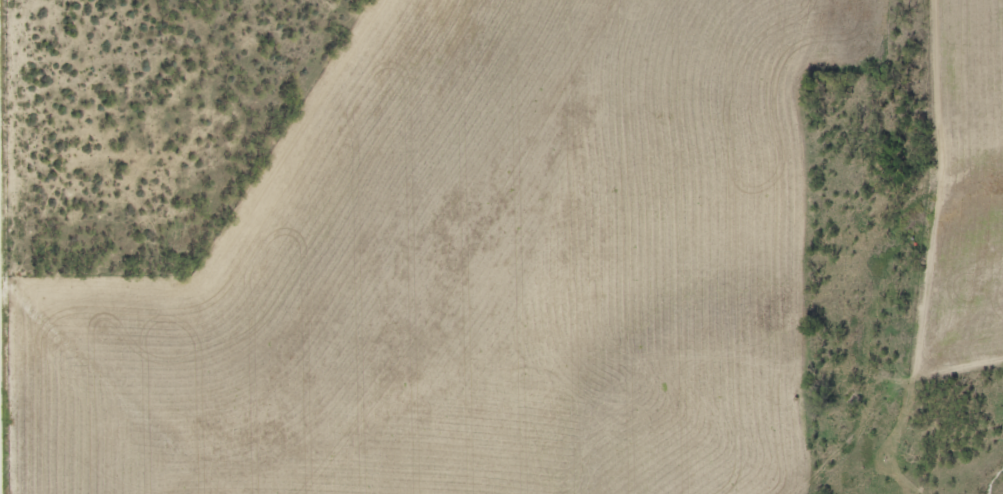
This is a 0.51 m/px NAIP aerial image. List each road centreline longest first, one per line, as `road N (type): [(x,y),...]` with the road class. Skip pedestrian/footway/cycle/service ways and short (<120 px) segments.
road 1 (residential): [(4,493),(7,0)]

